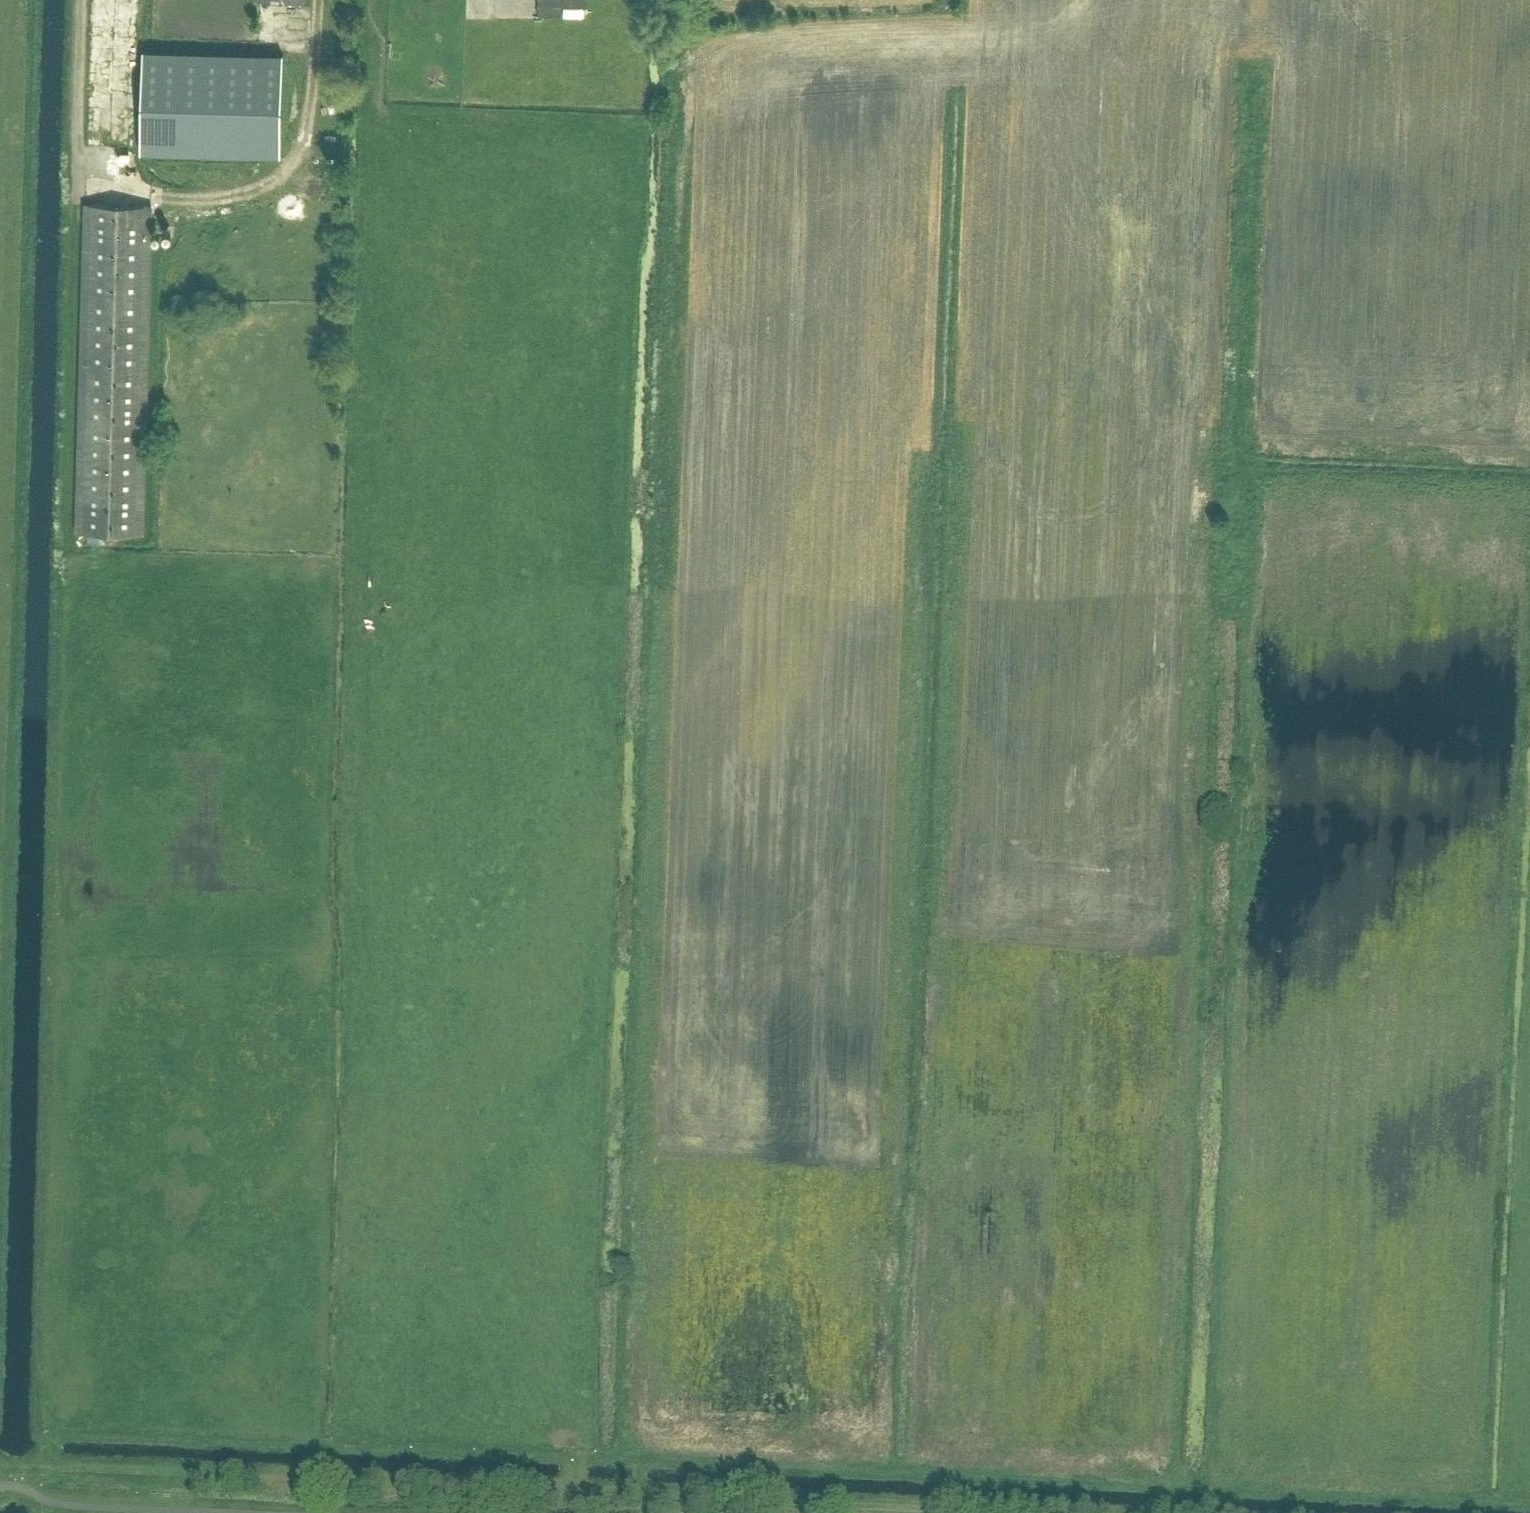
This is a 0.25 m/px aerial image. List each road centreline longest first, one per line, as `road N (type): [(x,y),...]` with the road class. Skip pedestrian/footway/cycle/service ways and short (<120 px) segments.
road 1 (track): [(717,1512),(0,1471)]

